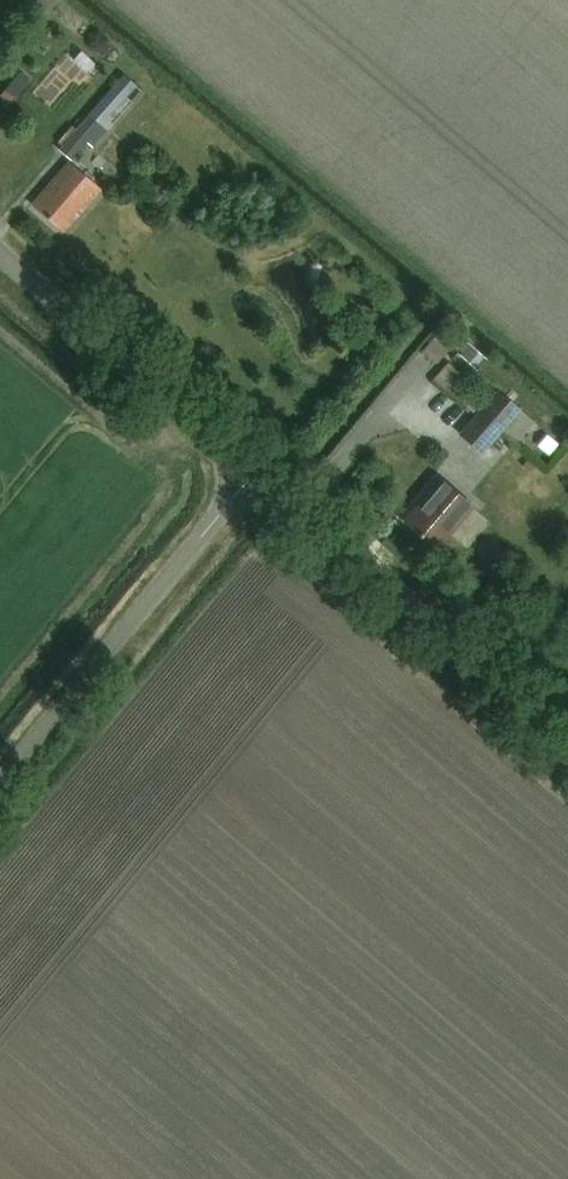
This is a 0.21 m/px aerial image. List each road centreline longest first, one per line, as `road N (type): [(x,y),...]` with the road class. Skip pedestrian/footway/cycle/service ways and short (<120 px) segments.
road 1 (unclassified): [(567,753),(252,488)]
road 2 (unclassified): [(0,789),(252,488)]
road 3 (unclassified): [(252,488),(0,273)]

